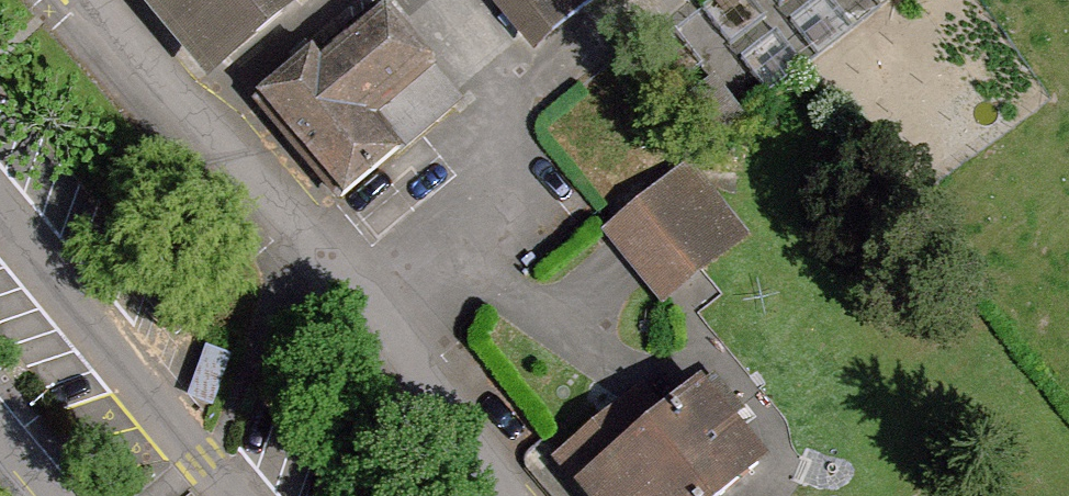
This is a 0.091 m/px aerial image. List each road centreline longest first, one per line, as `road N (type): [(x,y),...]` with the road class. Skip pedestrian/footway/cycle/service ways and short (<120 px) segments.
road 1 (unclassified): [(88,0),(500,495)]

